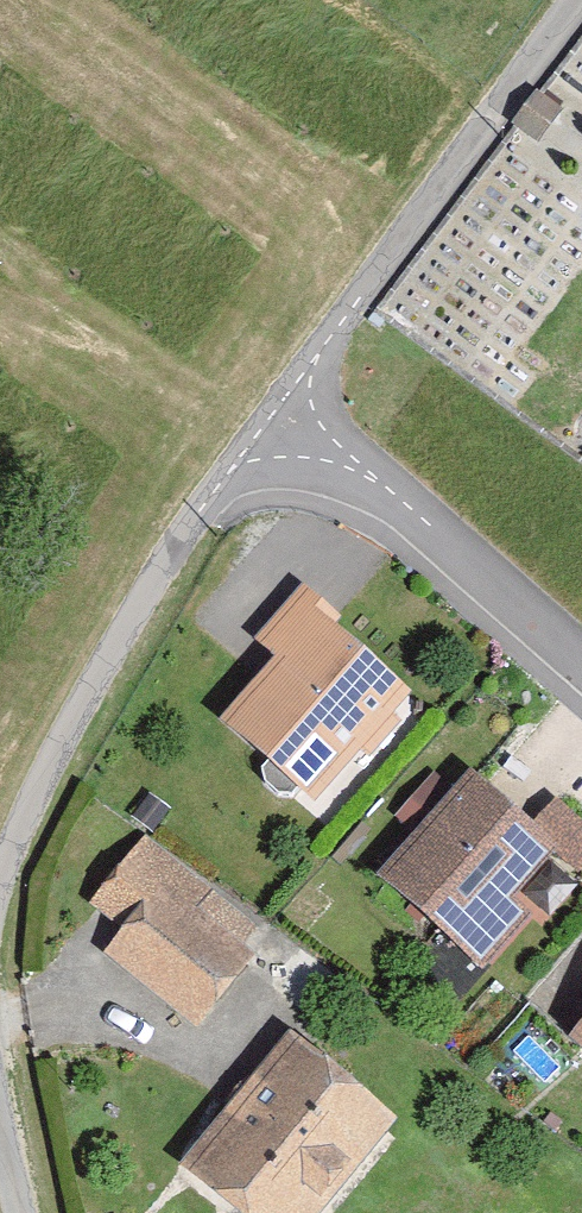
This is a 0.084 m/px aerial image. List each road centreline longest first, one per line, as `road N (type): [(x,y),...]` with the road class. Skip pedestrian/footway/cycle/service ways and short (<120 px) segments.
road 1 (residential): [(0,884),(62,742),(291,398)]
road 2 (residential): [(291,398),(574,0)]
road 3 (residential): [(291,398),(581,656)]
road 4 (residential): [(28,1212),(0,1093)]

